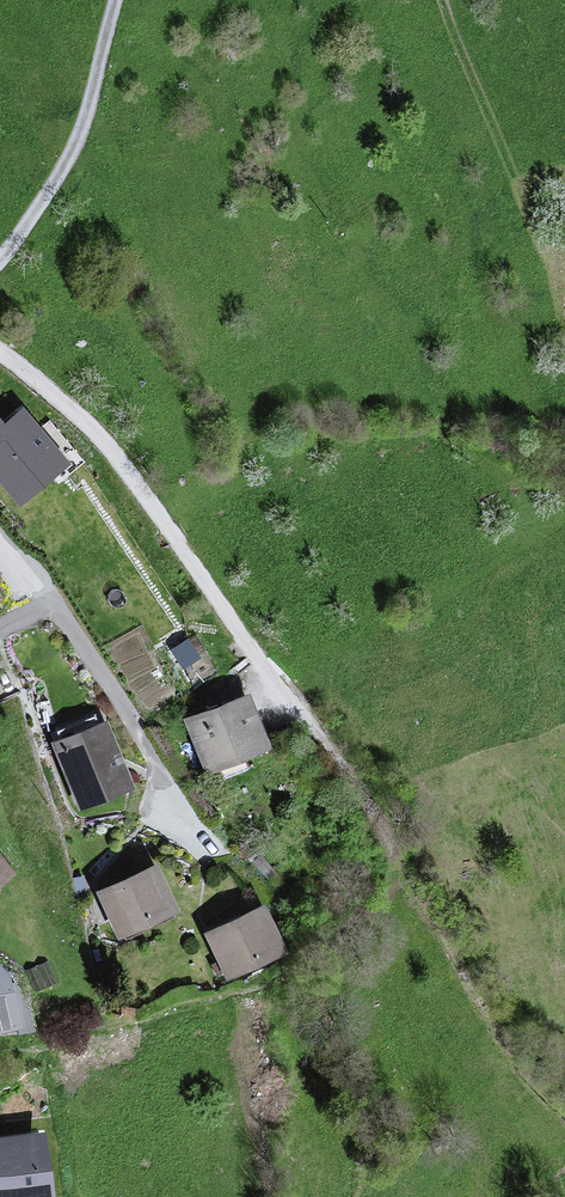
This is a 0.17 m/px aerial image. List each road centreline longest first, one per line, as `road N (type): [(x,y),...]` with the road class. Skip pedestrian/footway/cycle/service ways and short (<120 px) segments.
road 1 (track): [(0,355),(57,400),(147,496),(564,1096)]
road 2 (track): [(115,0),(76,142),(0,261)]

